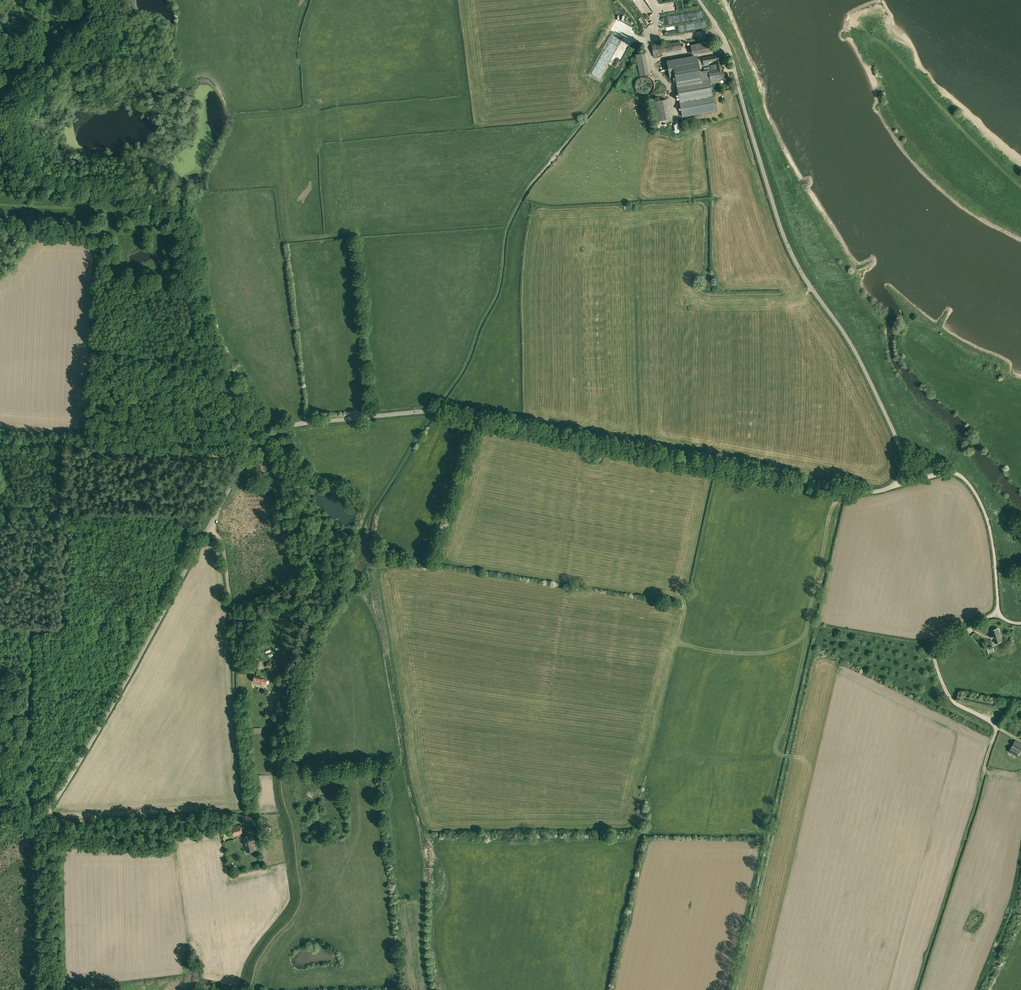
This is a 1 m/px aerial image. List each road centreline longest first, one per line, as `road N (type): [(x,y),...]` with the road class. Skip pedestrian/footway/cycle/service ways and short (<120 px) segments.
road 1 (unclassified): [(0,829),(37,820),(59,796),(246,462),(280,430),(434,411),(846,491),(894,487),(903,459),(898,439),(851,343),(792,251),(731,55),(699,0)]
road 2 (track): [(757,845),(838,500),(864,492)]
road 3 (track): [(31,720),(32,628),(63,627),(63,445)]
road 4 (track): [(917,989),(998,727)]
road 5 (track): [(0,441),(254,450)]
road 6 (track): [(1020,187),(941,139),(897,65)]
road 7 (track): [(54,821),(63,989)]
road 8 (track): [(0,715),(31,720),(28,824)]

